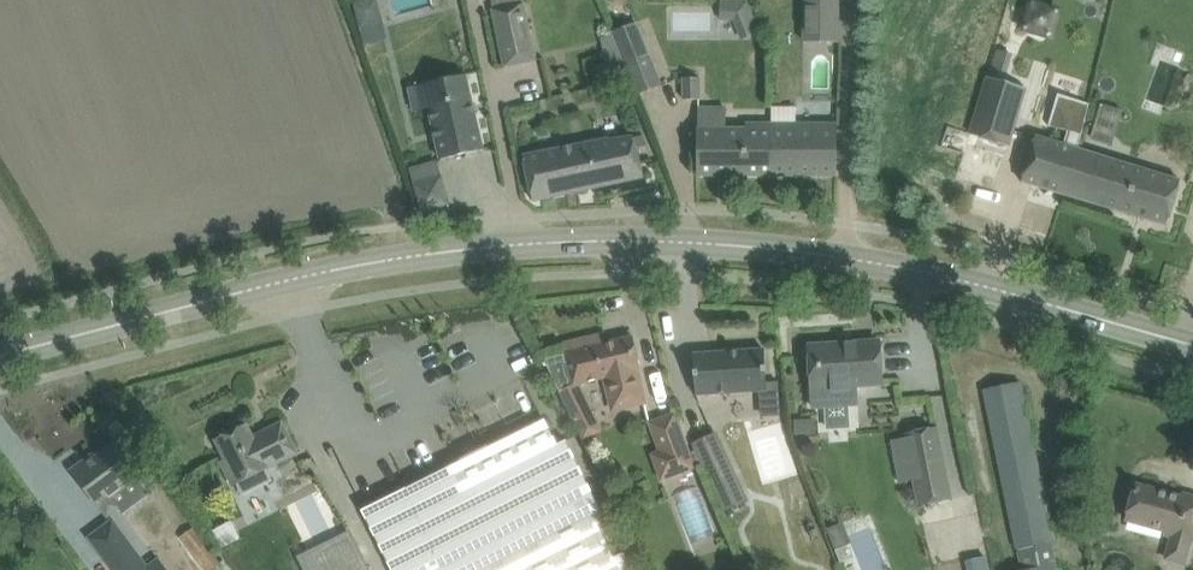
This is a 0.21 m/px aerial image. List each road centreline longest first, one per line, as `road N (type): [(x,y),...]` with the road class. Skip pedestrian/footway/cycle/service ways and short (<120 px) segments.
road 1 (secondary): [(0,356),(416,256),(587,239),(828,255)]
road 2 (secondary): [(1192,344),(999,289),(828,255)]

